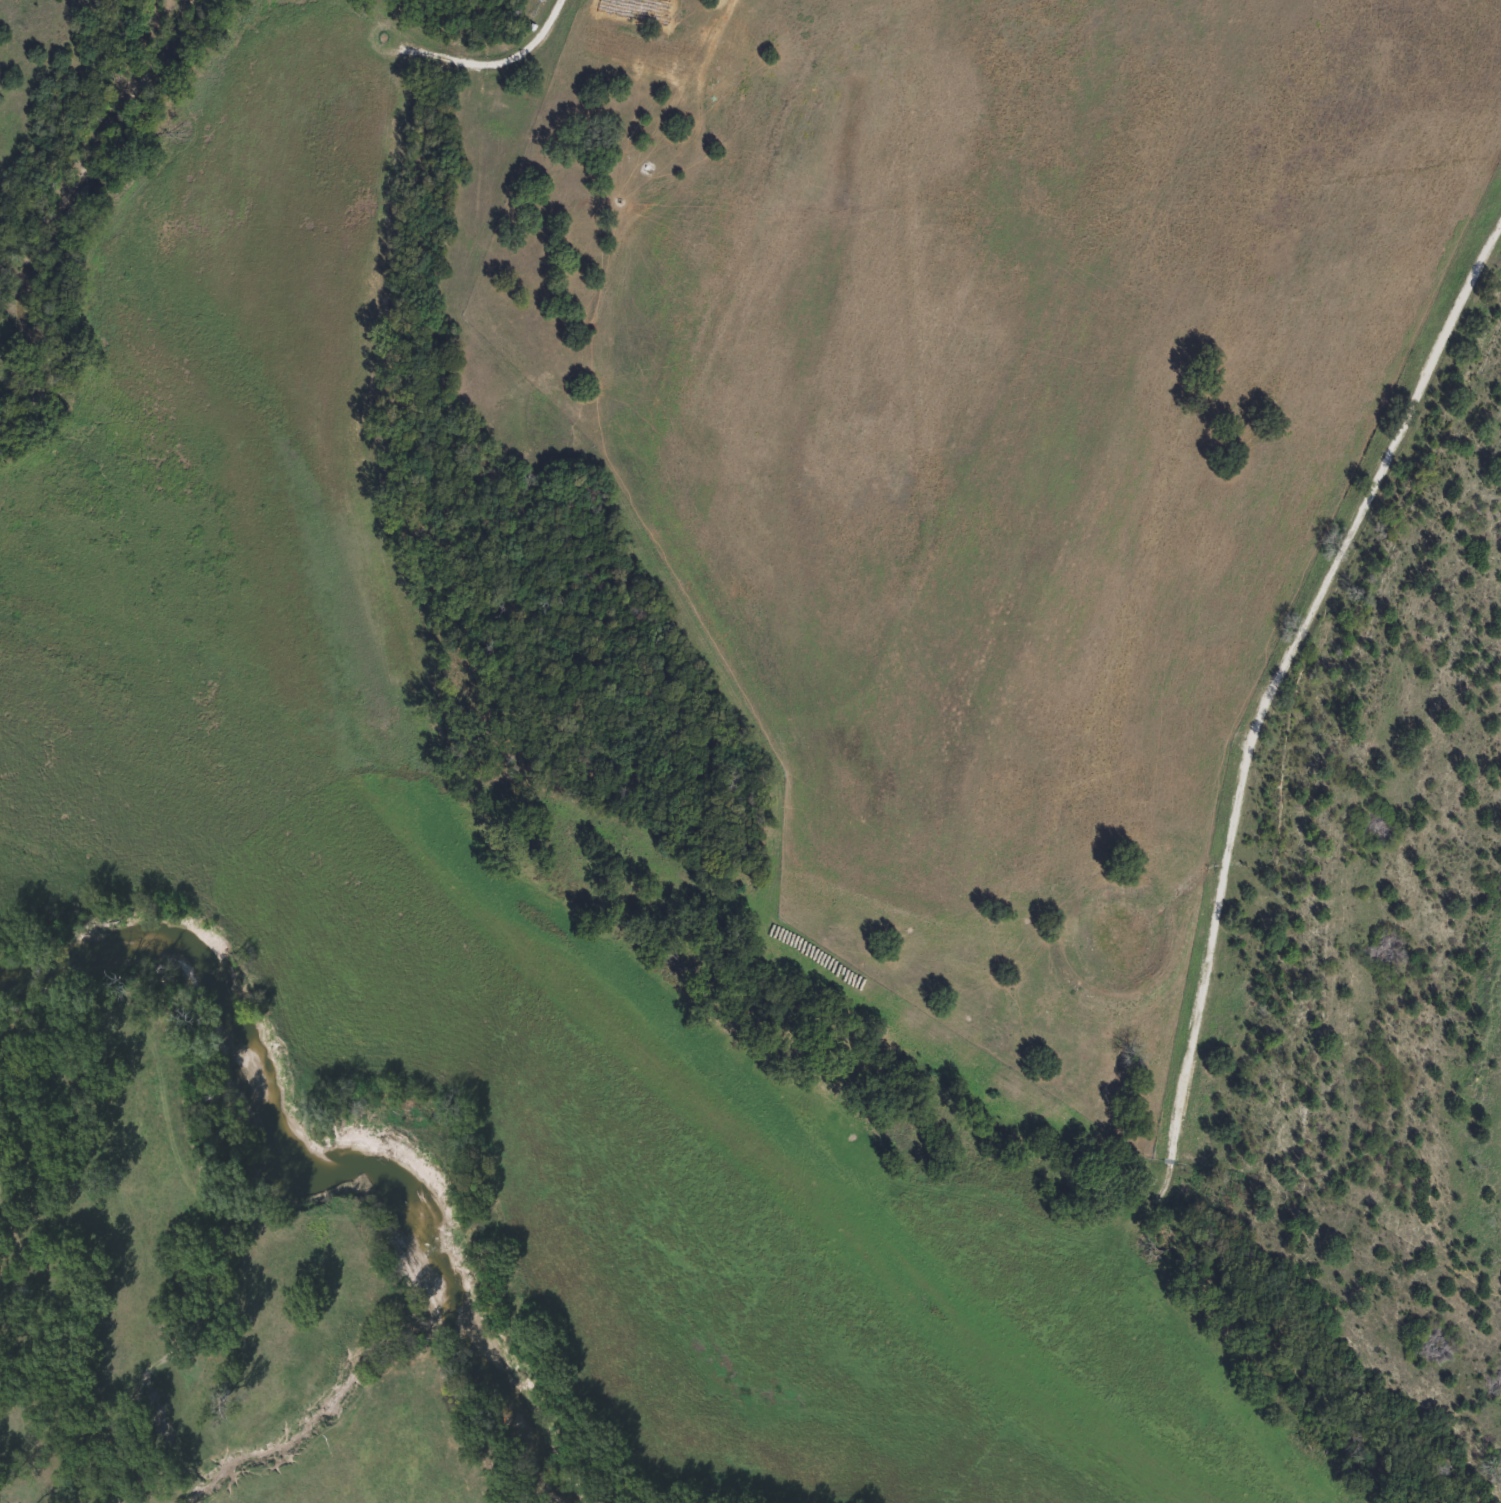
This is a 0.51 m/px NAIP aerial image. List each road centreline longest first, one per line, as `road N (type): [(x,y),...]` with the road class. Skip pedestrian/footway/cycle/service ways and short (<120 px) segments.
road 1 (residential): [(1170,1159),(1258,731),(1500,218)]

